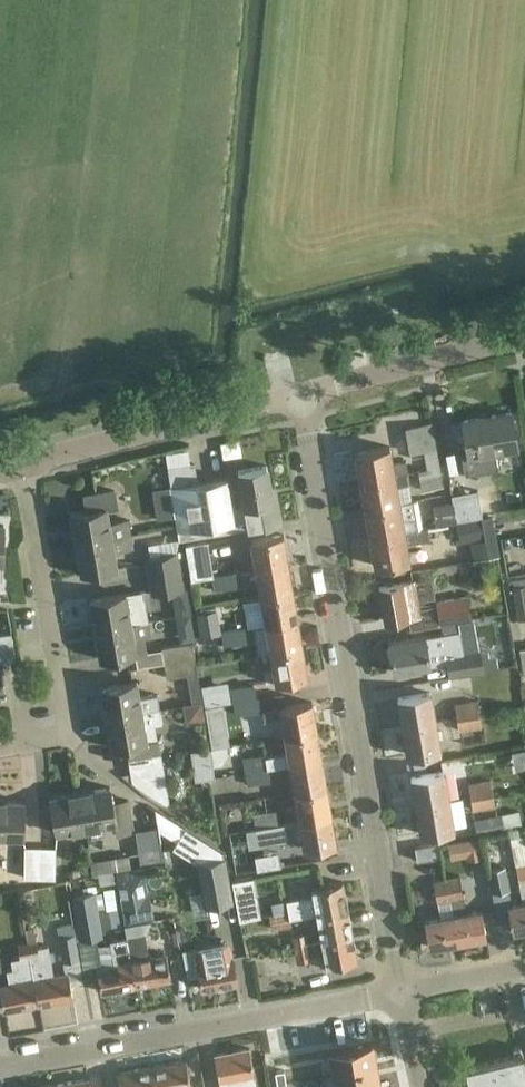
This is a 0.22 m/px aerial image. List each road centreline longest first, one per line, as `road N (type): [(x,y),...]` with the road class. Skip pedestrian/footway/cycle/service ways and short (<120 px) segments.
road 1 (residential): [(404,992),(303,398)]
road 2 (residential): [(0,1066),(404,992)]
road 3 (residential): [(0,745),(58,733),(64,720),(22,467)]
road 4 (residential): [(22,467),(303,398)]
road 5 (residential): [(303,398),(524,341)]
road 6 (residential): [(404,992),(524,970)]

